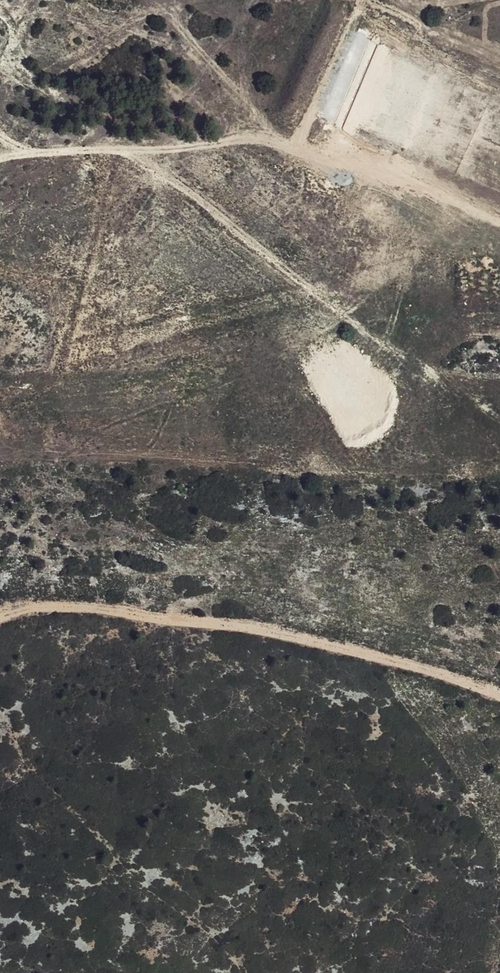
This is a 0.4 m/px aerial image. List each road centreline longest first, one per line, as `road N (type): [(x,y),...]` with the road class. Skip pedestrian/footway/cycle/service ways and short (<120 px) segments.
road 1 (track): [(0,164),(254,139),(499,224)]
road 2 (track): [(0,620),(63,608),(267,635),(390,661),(499,699)]

